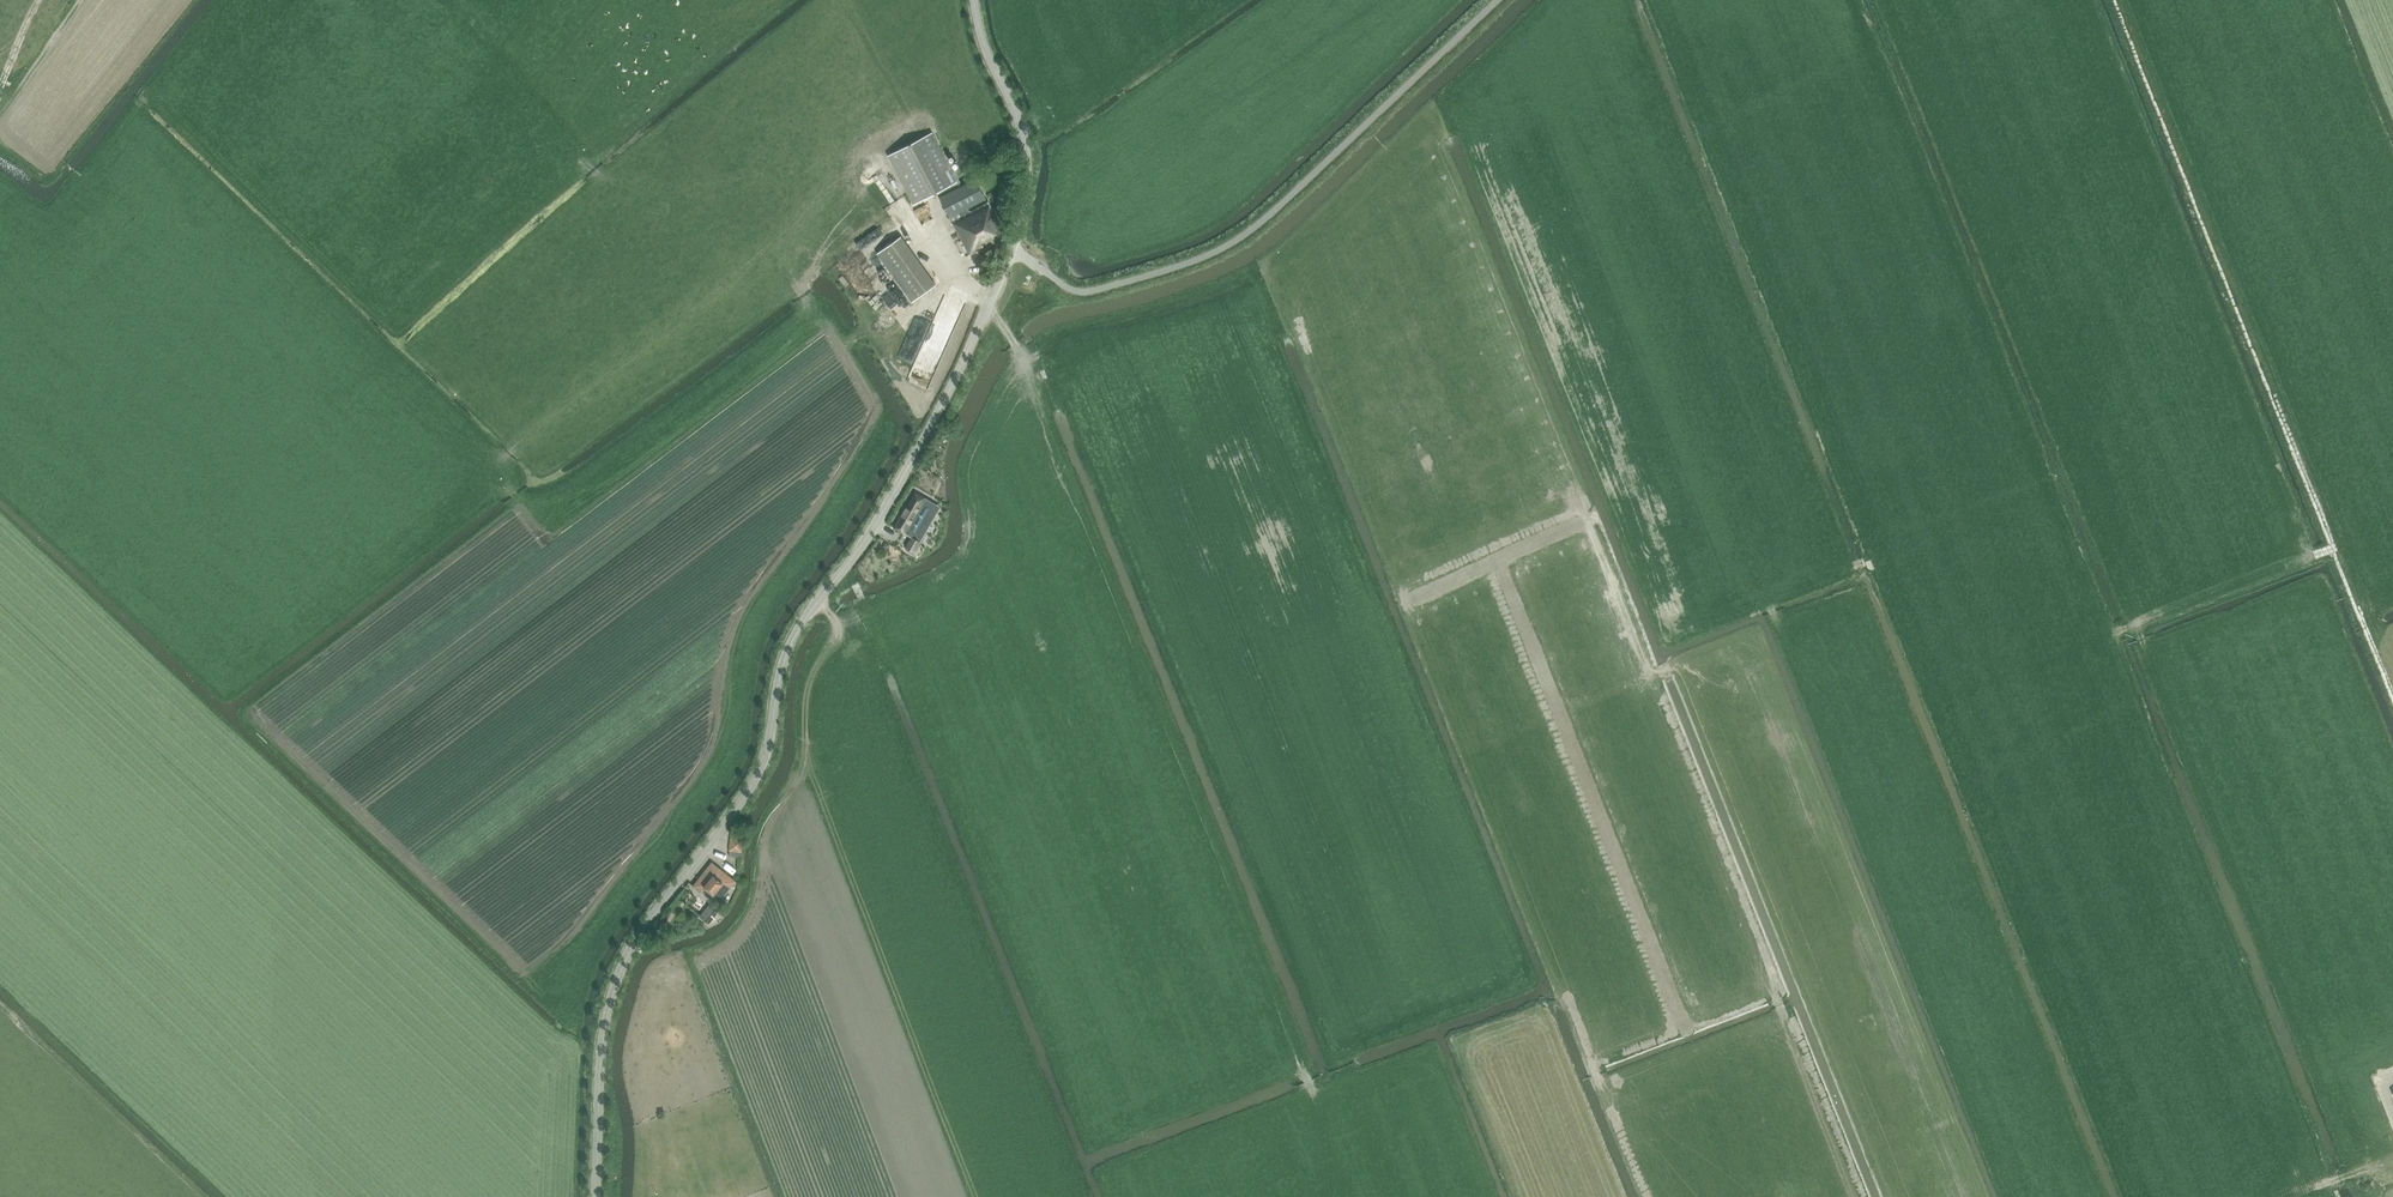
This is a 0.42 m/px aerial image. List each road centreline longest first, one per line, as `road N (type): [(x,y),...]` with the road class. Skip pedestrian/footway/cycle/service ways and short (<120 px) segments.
road 1 (unclassified): [(595,1196),(600,1058),(619,974),(644,928),(756,778),(792,640),(883,513),(1012,251),(1028,154),(974,0)]
road 2 (track): [(2117,0),(2392,692)]

